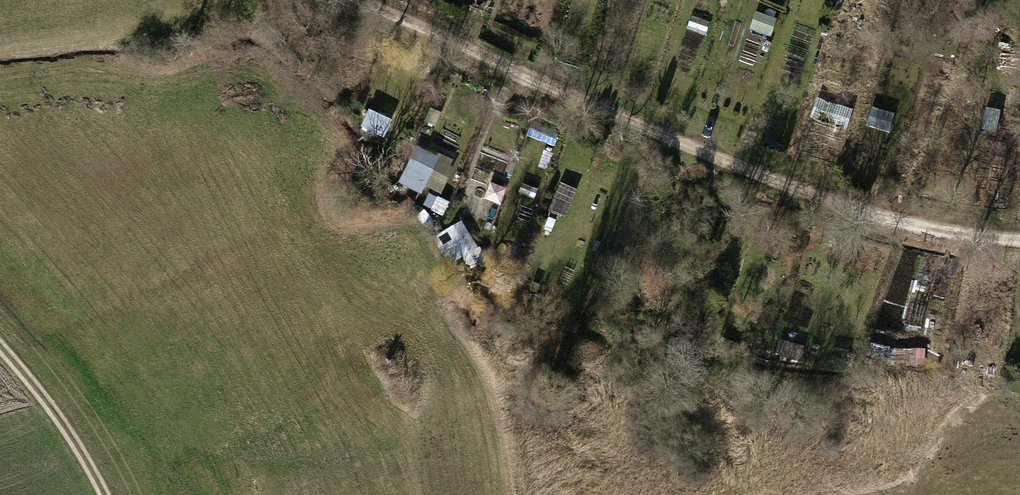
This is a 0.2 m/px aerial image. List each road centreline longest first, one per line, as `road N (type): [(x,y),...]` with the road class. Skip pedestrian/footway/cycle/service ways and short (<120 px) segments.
road 1 (track): [(1019,237),(940,233),(772,180),(350,0)]
road 2 (track): [(108,494),(0,340)]

